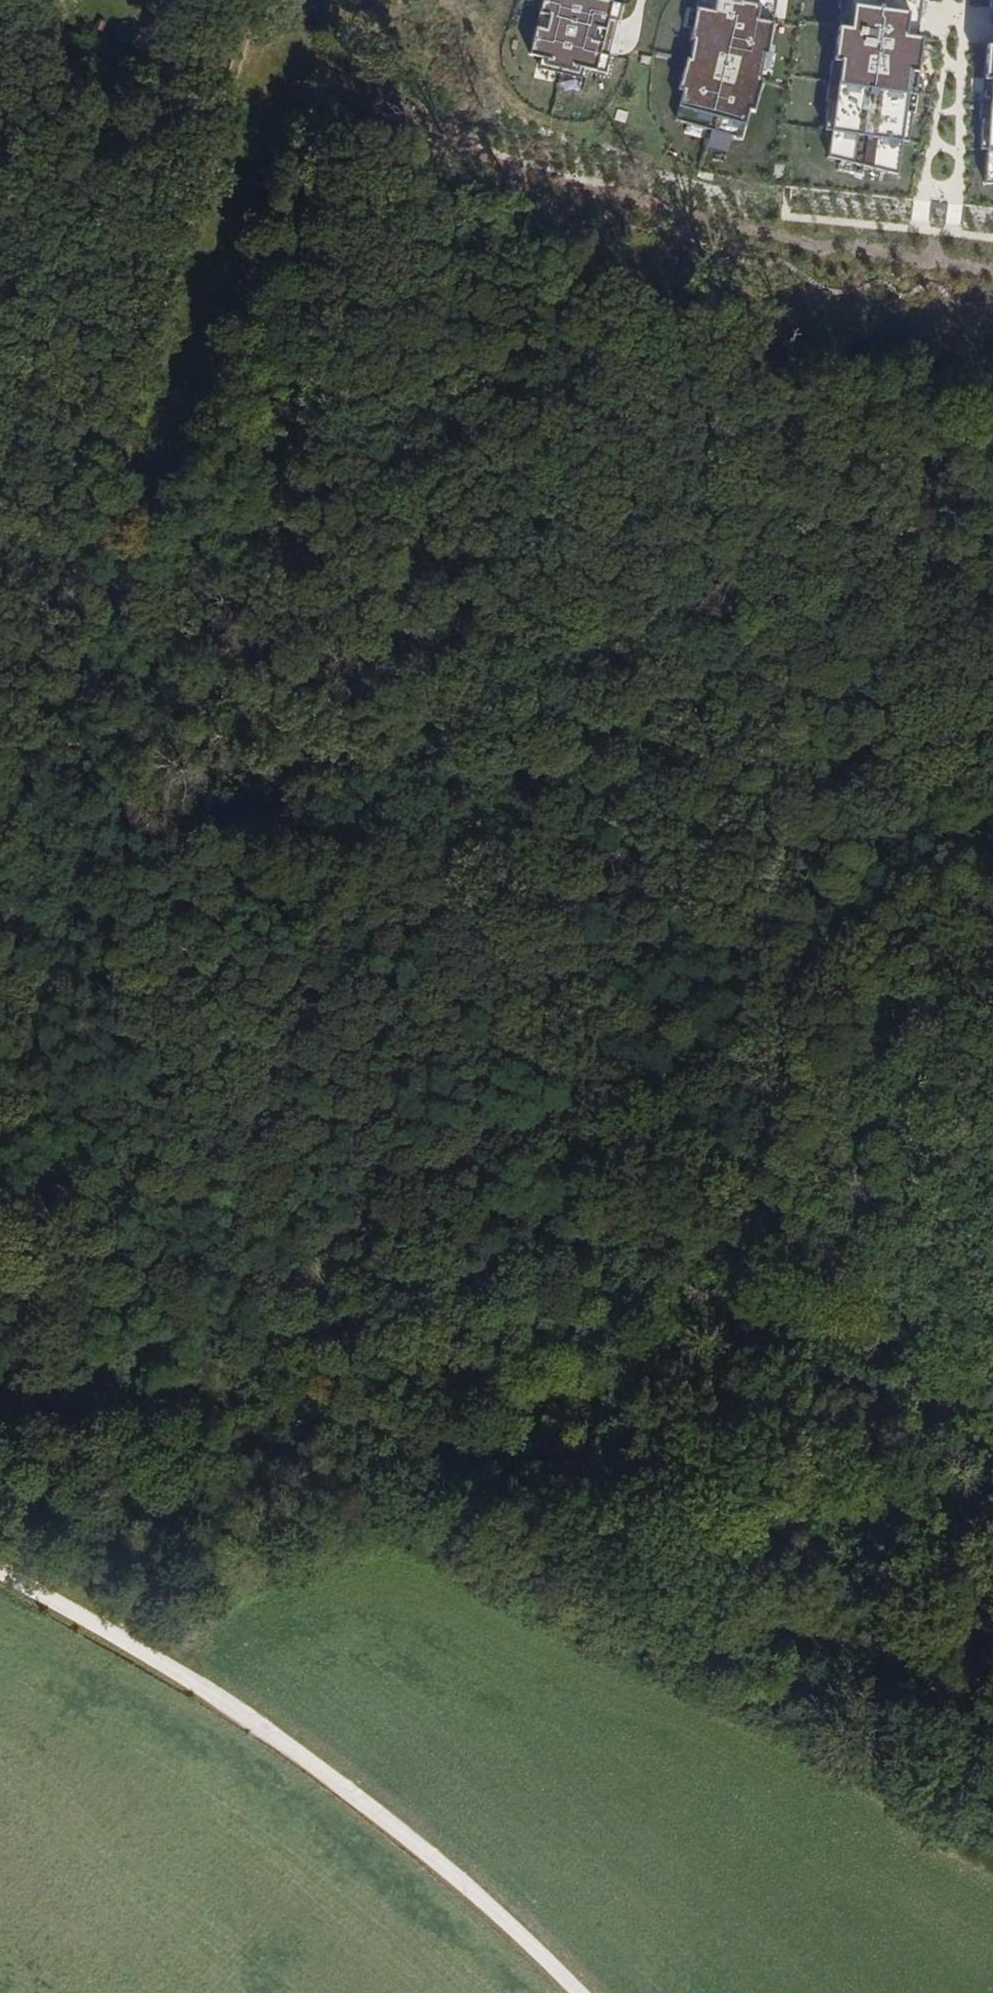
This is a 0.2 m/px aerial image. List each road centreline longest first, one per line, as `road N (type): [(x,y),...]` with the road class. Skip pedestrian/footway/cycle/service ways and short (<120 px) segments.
road 1 (track): [(558,1992),(325,1788),(0,1590)]

